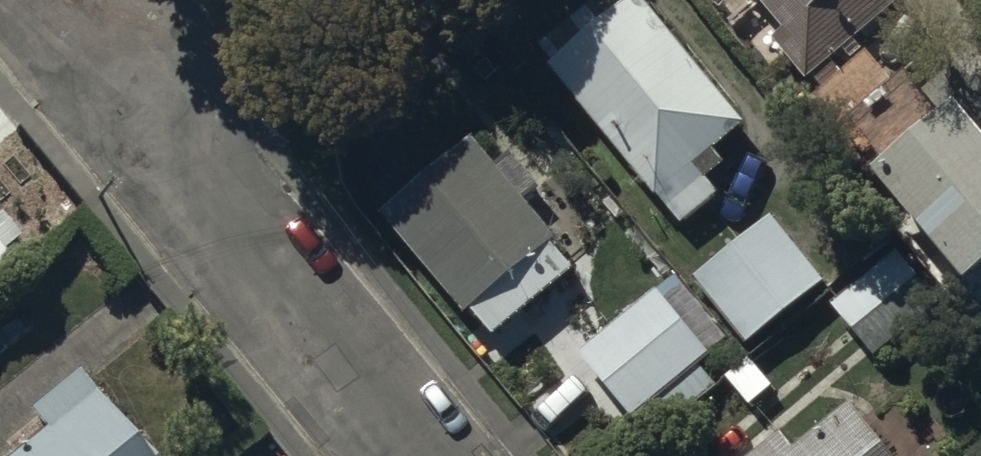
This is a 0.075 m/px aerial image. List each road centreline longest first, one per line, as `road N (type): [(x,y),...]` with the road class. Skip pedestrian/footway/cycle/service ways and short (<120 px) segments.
road 1 (residential): [(131,101),(419,455)]
road 2 (residential): [(255,0),(131,101)]
road 3 (residential): [(48,0),(131,101)]

